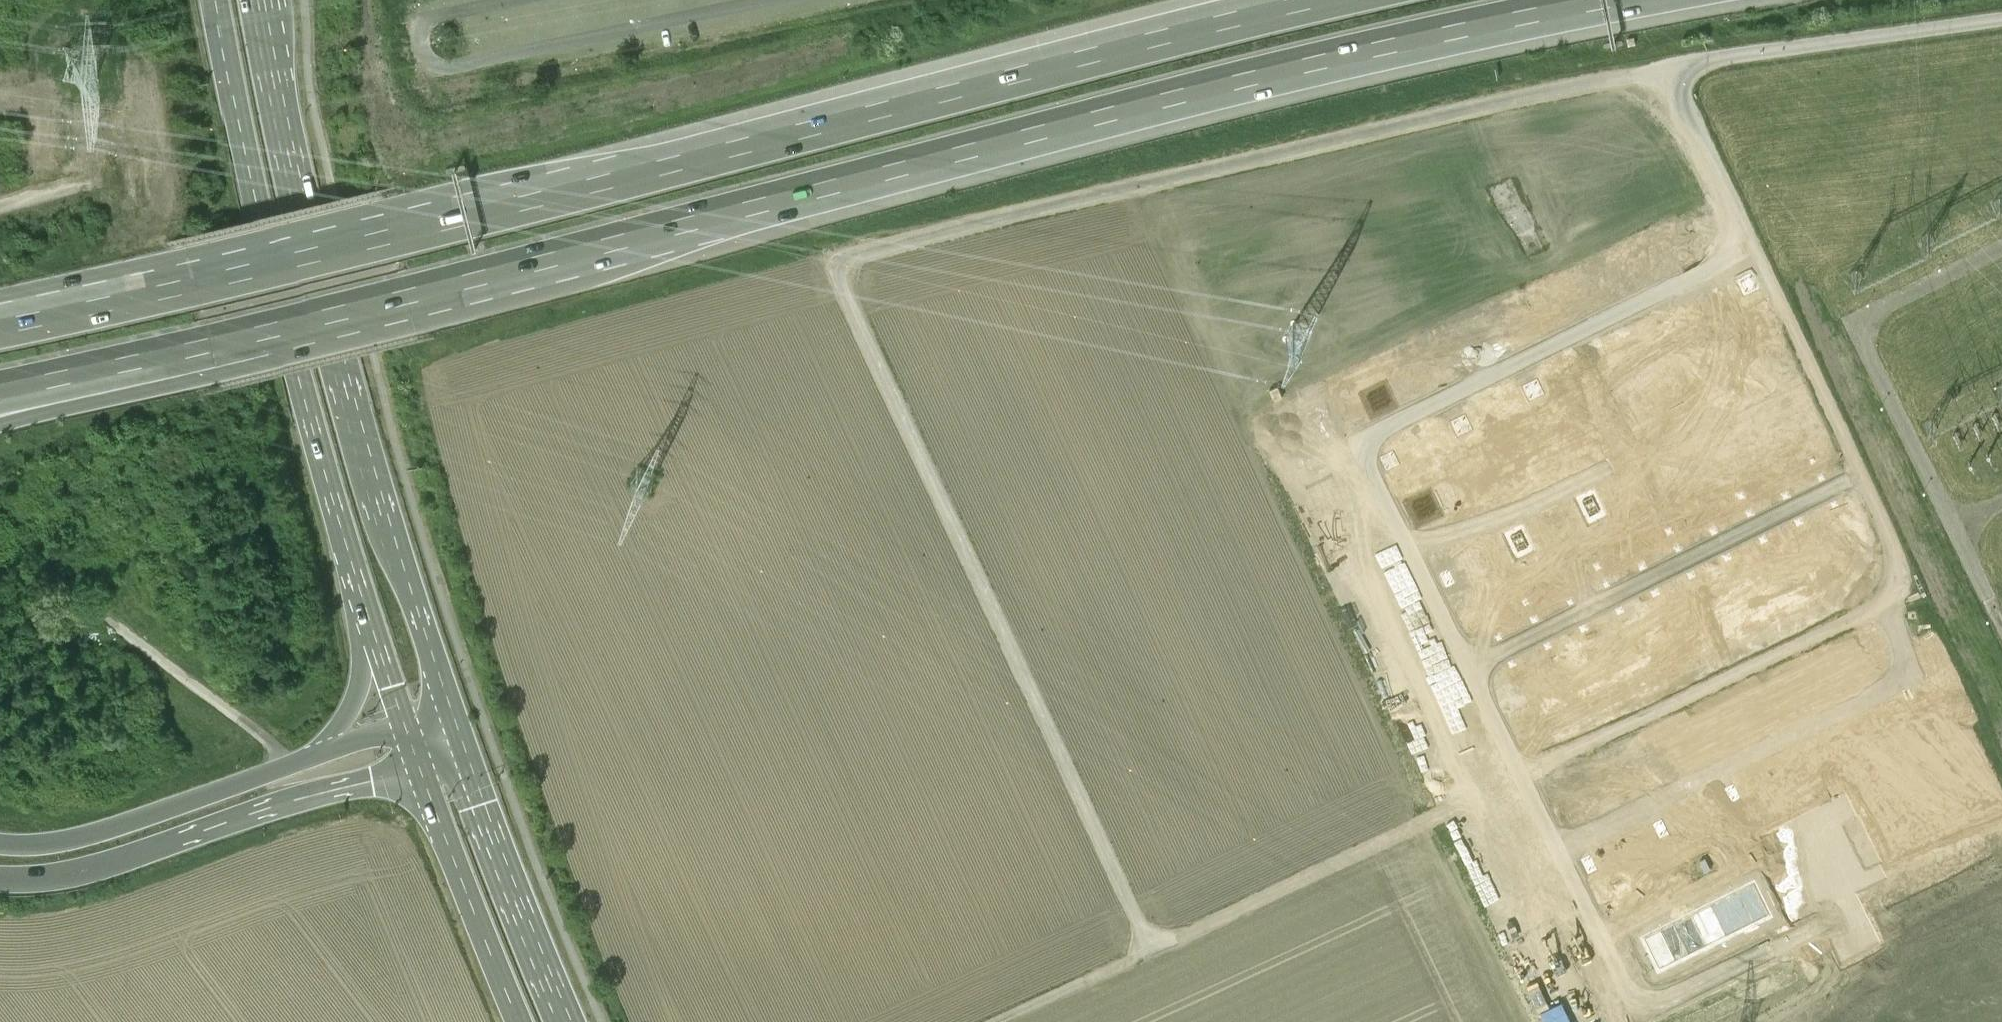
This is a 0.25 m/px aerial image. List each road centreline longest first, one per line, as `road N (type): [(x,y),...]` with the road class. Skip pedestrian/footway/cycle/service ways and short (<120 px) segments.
road 1 (motorway): [(111,362),(1370,56),(1667,0)]
road 2 (motorway): [(1309,0),(407,230),(0,322)]
road 3 (track): [(2001,18),(1673,63),(1904,563),(1890,599),(1511,775)]
road 4 (track): [(1673,63),(832,250)]
road 5 (track): [(1140,944),(832,250)]
road 6 (primary): [(458,729),(399,558),(323,287),(260,0)]
road 7 (primary): [(217,0),(292,350),(370,625)]
road 8 (track): [(1511,775),(967,1021)]
road 9 (motorway): [(0,878),(113,863),(297,800),(420,768)]
road 10 (motorway): [(327,755),(86,835),(0,843)]
road 11 (primary): [(574,1021),(458,729)]
road 12 (track): [(1638,1021),(1511,775)]
road 13 (primary): [(420,768),(526,1021)]
road 14 (motorway): [(370,625),(358,690),(327,755)]
road 15 (motorway): [(0,415),(111,362)]

